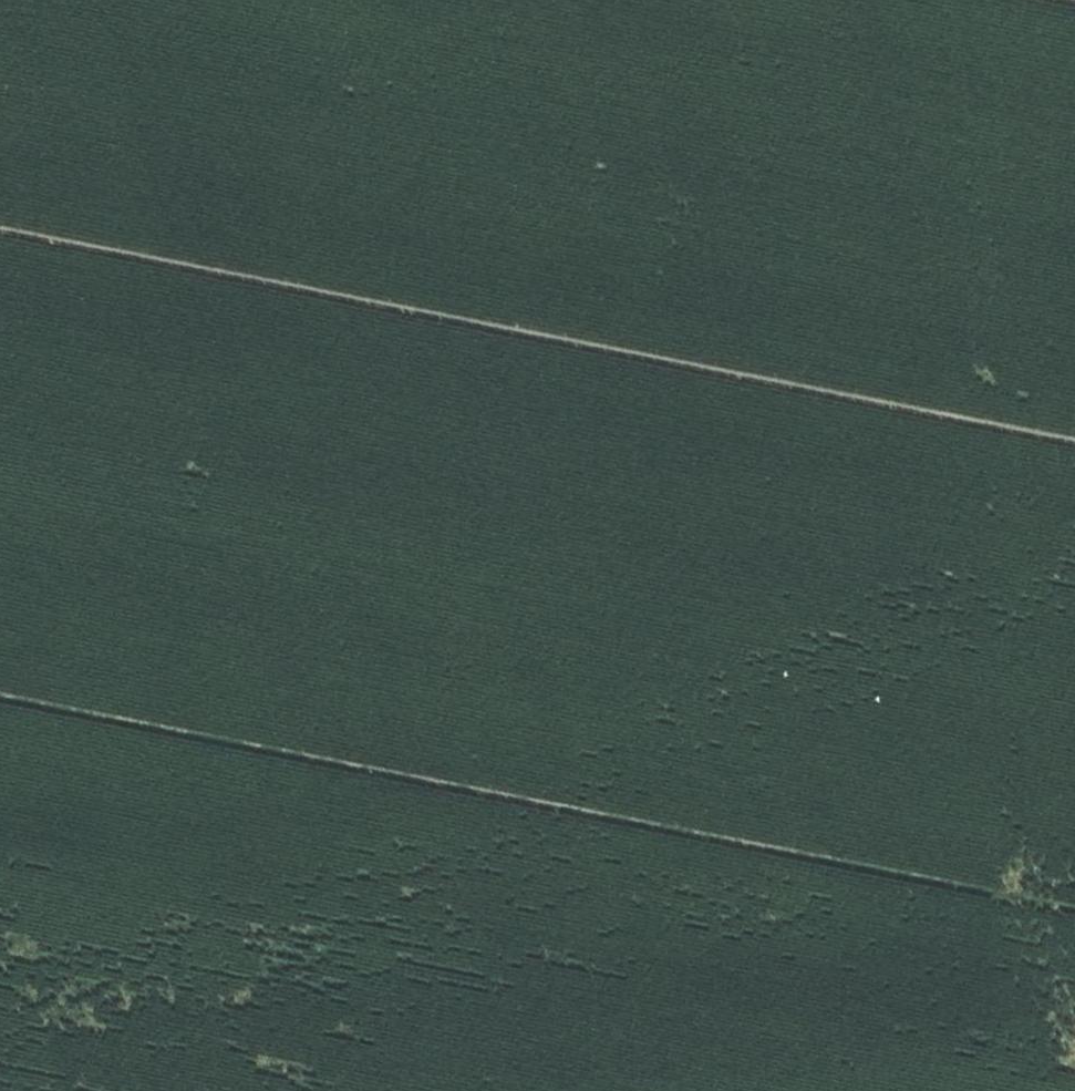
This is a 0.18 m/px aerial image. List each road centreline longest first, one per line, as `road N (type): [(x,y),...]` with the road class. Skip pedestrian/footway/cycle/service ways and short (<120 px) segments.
road 1 (track): [(954,0),(991,244),(1011,443),(1030,817),(1035,849),(1074,918)]

